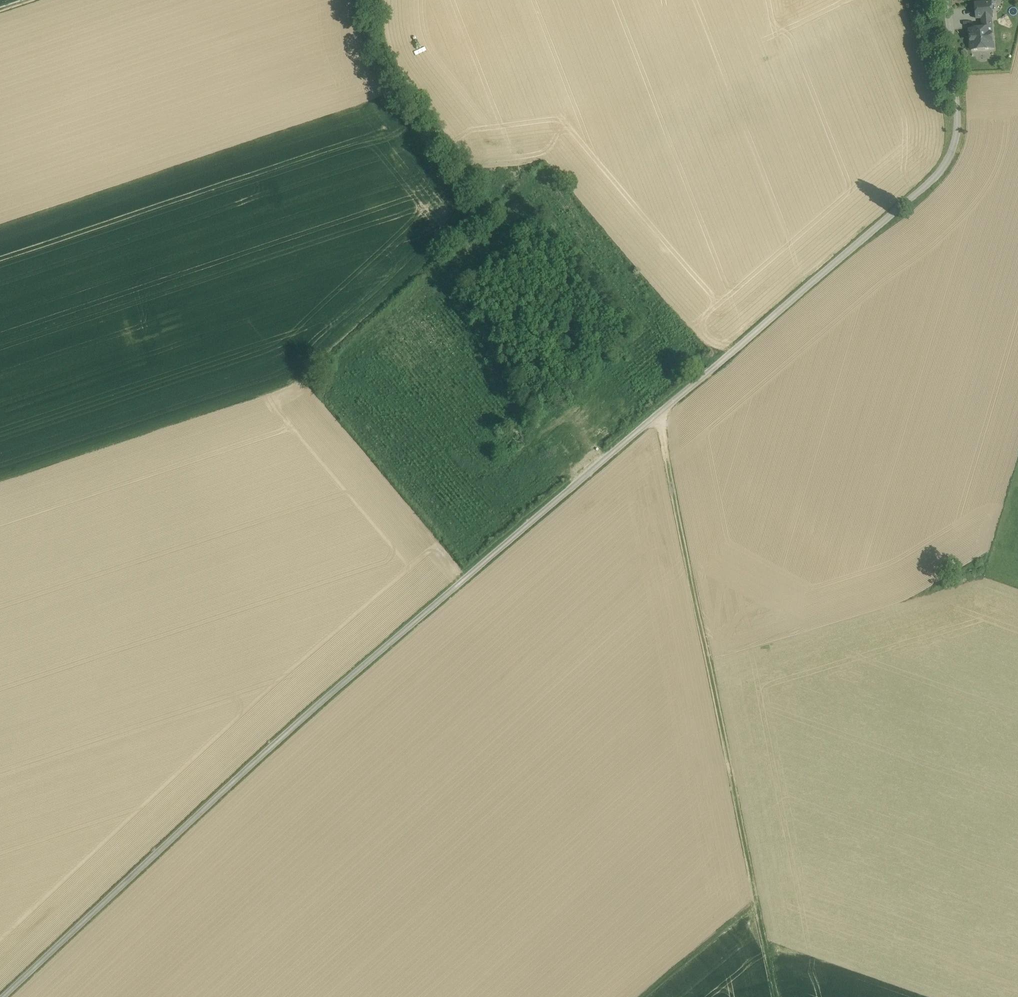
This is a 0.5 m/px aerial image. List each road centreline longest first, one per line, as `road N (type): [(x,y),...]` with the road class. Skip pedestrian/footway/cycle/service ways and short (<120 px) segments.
road 1 (unclassified): [(3,996),(287,731),(934,181),(956,140),(954,72)]
road 2 (track): [(777,996),(659,415)]
road 3 (track): [(757,901),(643,996)]

